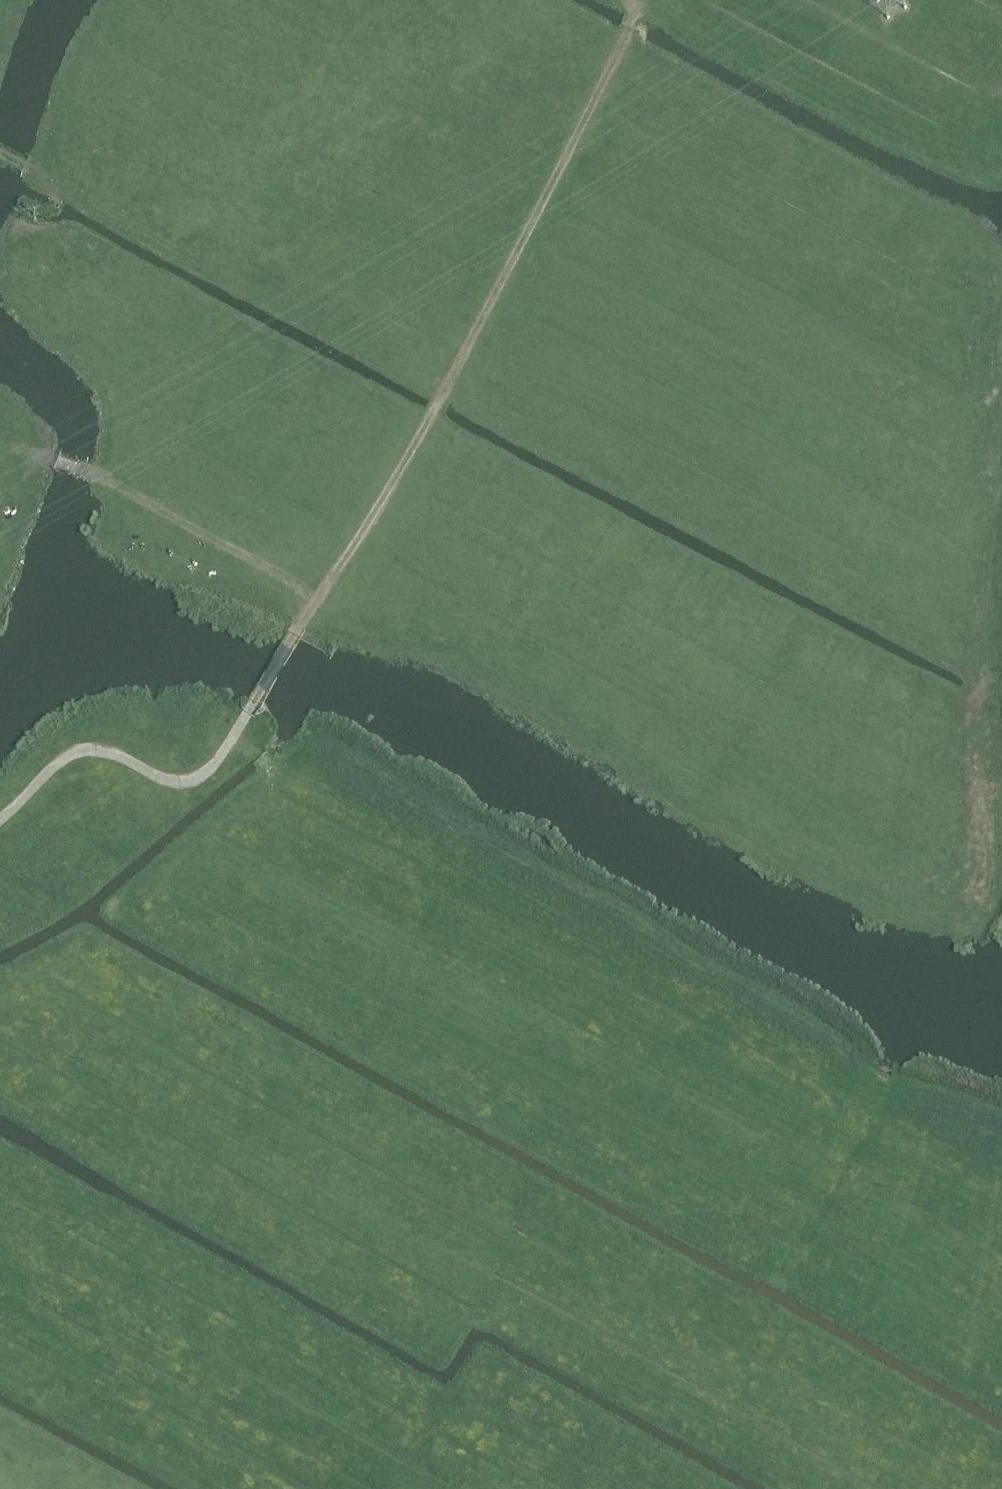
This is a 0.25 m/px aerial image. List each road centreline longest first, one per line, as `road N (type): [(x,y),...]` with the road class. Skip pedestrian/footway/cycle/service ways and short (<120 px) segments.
road 1 (track): [(249,708),(209,769),(174,782),(108,752),(65,755),(0,820)]

